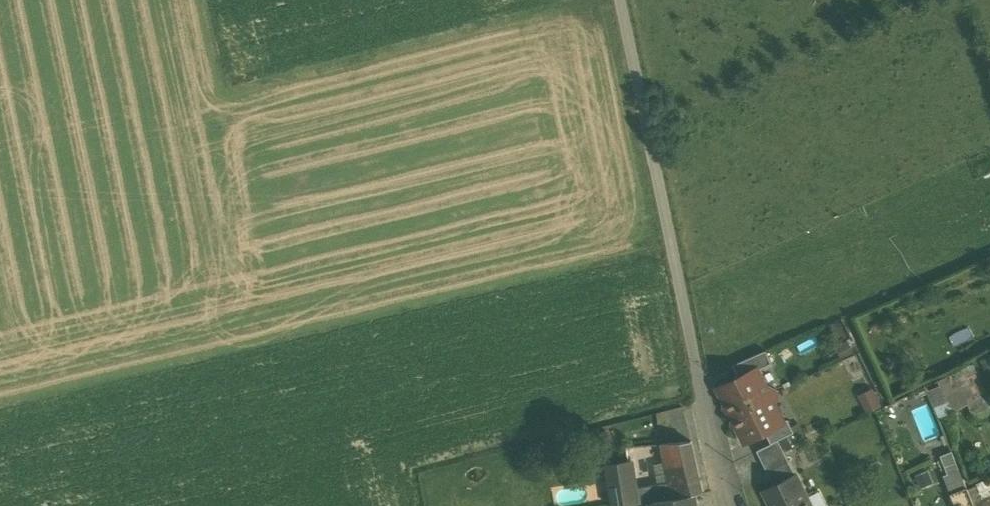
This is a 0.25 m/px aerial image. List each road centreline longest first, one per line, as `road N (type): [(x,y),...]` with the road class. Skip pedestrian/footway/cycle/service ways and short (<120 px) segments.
road 1 (unclassified): [(618,0),(718,462)]

